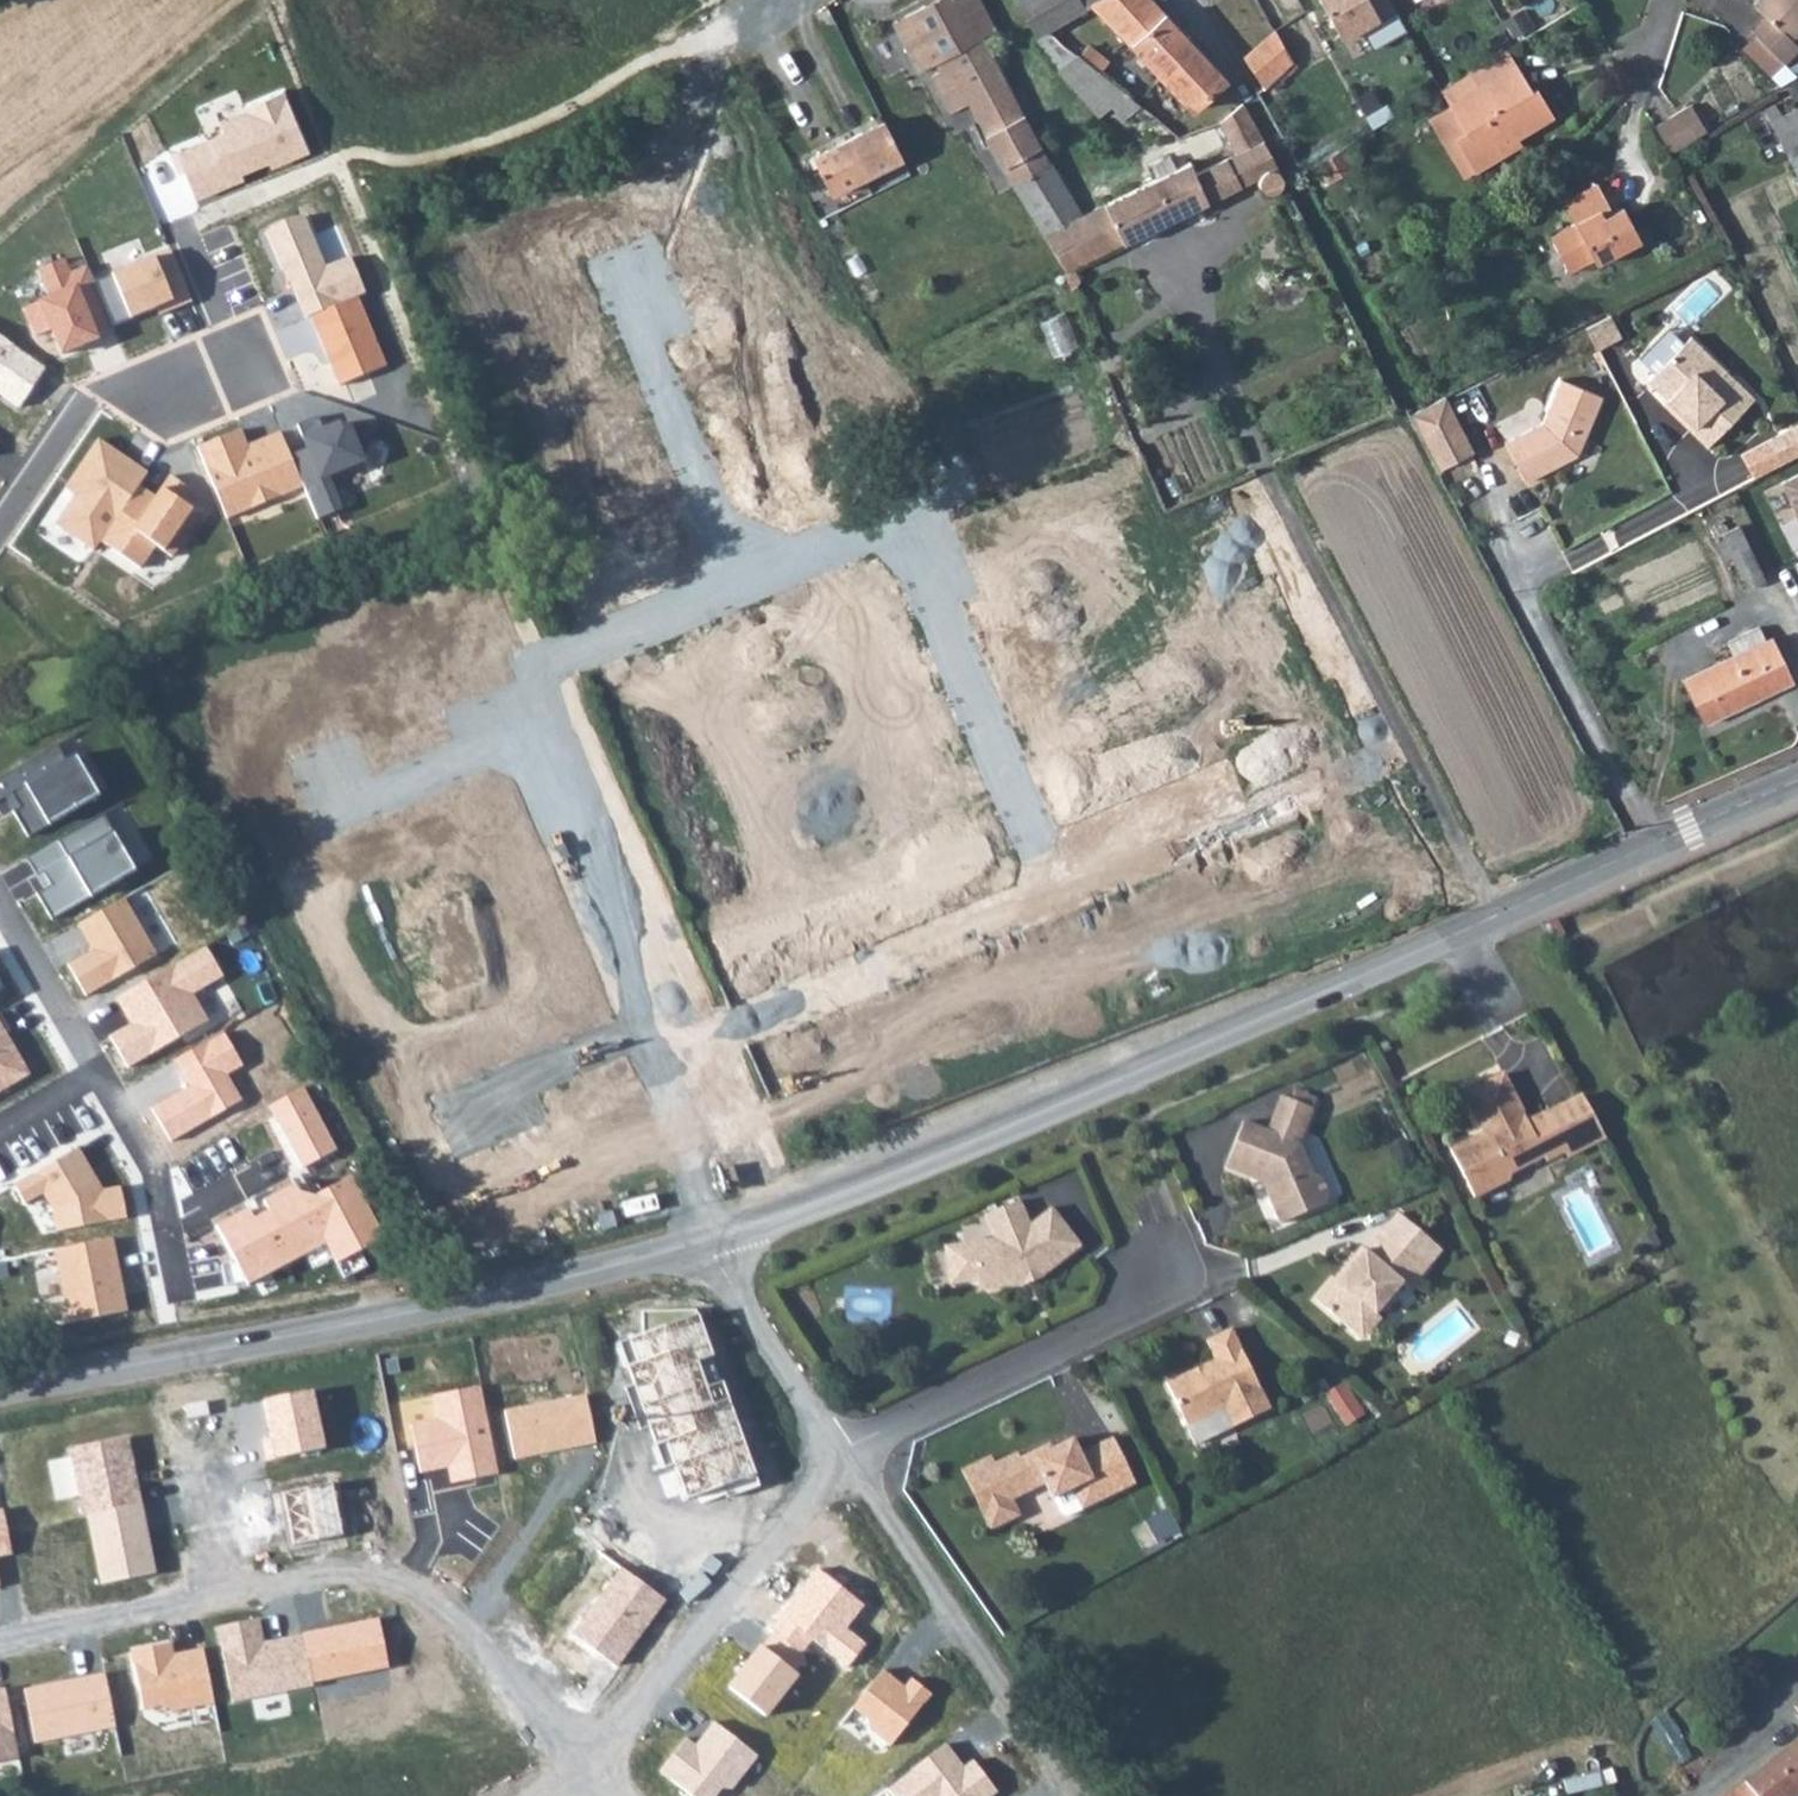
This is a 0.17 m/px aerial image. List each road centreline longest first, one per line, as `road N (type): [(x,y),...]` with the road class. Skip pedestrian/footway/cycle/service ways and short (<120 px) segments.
road 1 (secondary): [(708,1239),(1033,1115),(1797,780)]
road 2 (unknown): [(612,265),(744,567),(520,679),(666,1013),(742,1228)]
road 3 (secondary): [(0,1389),(429,1308),(708,1239)]
road 4 (unknown): [(744,567),(896,507),(1028,824)]
road 5 (residential): [(226,1596),(364,1567),(408,1574),(474,1629),(578,1761)]
road 6 (residential): [(0,526),(89,398),(244,350),(209,251)]
road 7 (residential): [(837,1452),(1075,1795)]
road 8 (residential): [(837,1452),(578,1761)]
road 9 (residential): [(837,1452),(1109,1322),(1160,1267)]
road 10 (unknown): [(299,830),(540,725)]
road 11 (residential): [(708,1239),(837,1452)]
road 12 (residential): [(173,1301),(142,1154),(94,1076)]
road 13 (residential): [(0,1643),(226,1596)]
road 14 (unknown): [(456,1106),(666,1013)]
road 15 (residential): [(94,1076),(0,913)]
road 16 (residential): [(226,1596),(189,1419)]

